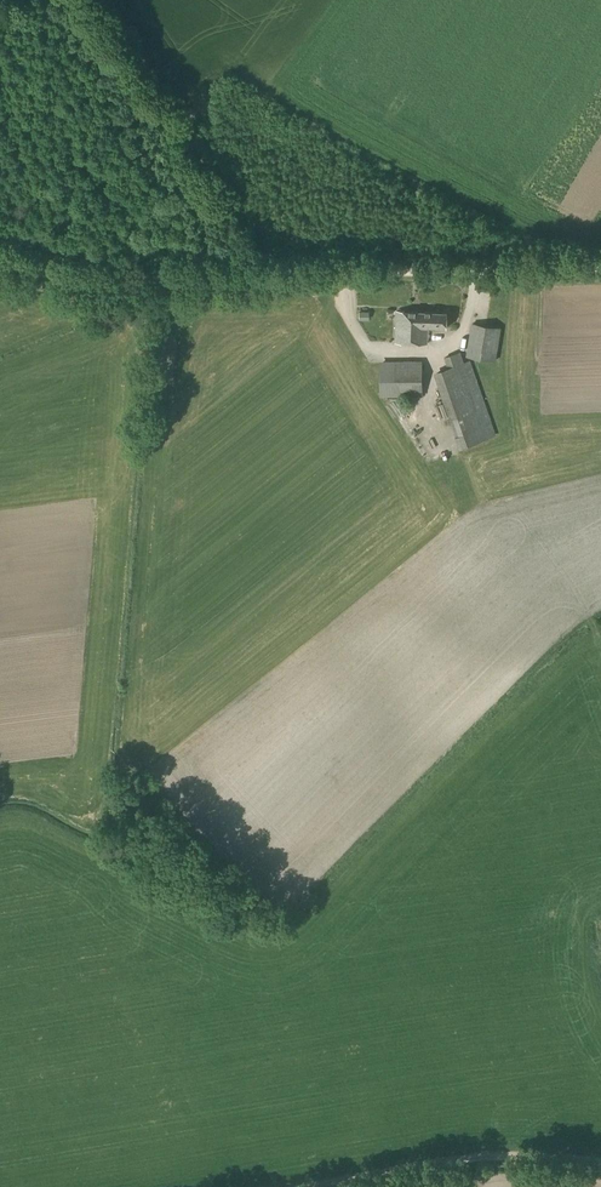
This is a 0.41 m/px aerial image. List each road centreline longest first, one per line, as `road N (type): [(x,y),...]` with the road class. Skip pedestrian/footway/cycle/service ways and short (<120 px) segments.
road 1 (track): [(600,268),(73,280),(0,259)]
road 2 (track): [(319,1186),(493,1158),(600,1161)]

